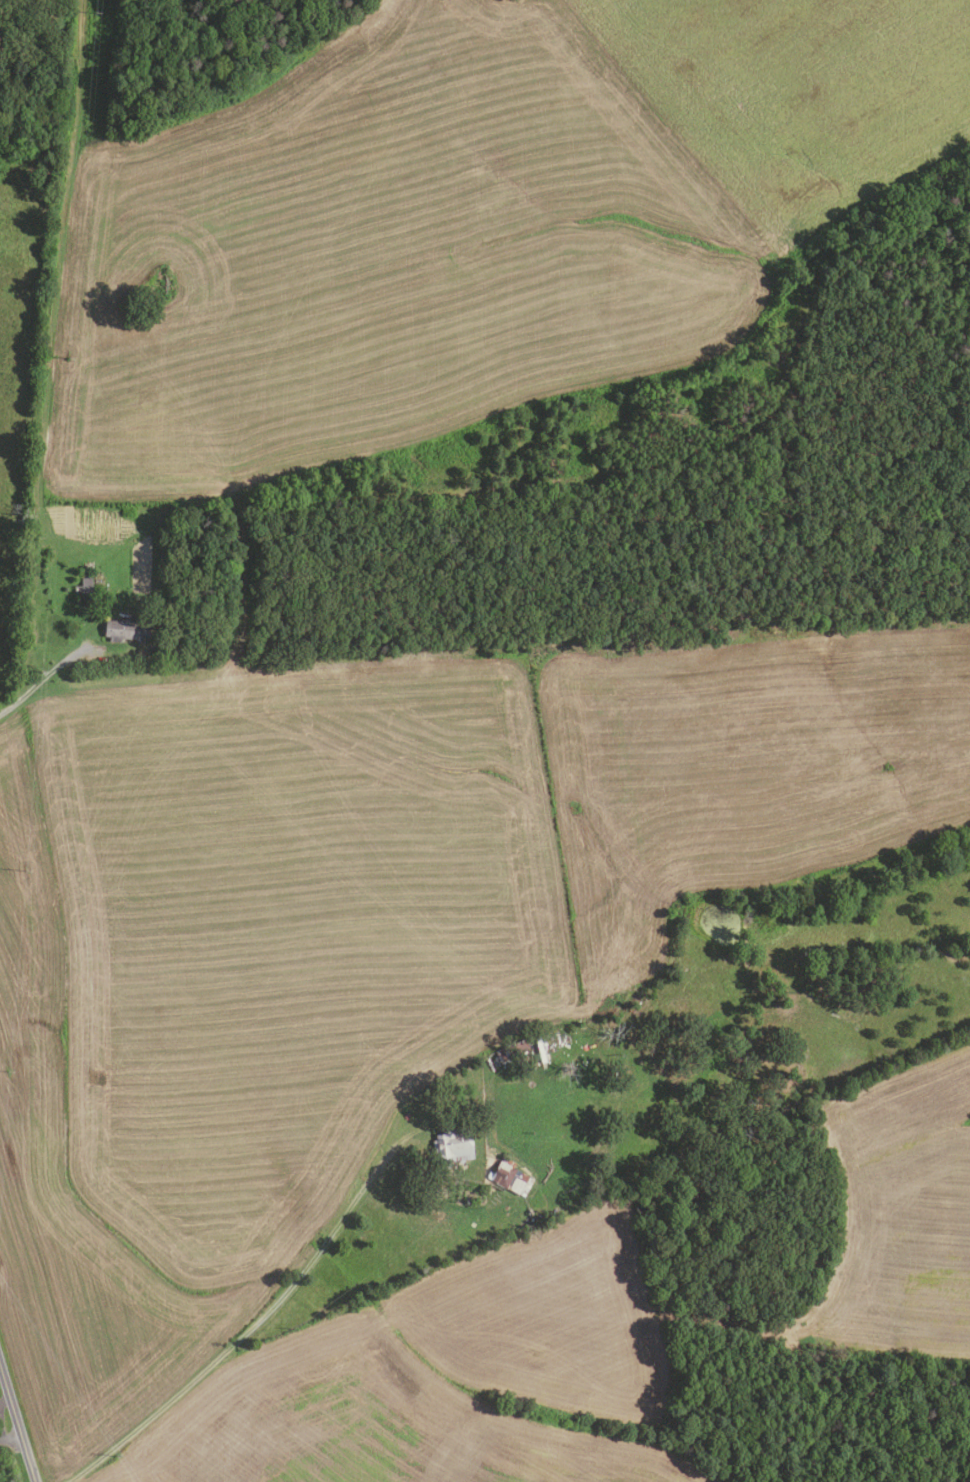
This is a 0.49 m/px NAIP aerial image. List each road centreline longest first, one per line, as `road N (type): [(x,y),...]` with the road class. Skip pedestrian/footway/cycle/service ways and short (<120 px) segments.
road 1 (track): [(82,0),(81,113),(54,276),(39,498)]
road 2 (residential): [(35,1481),(0,1366)]

